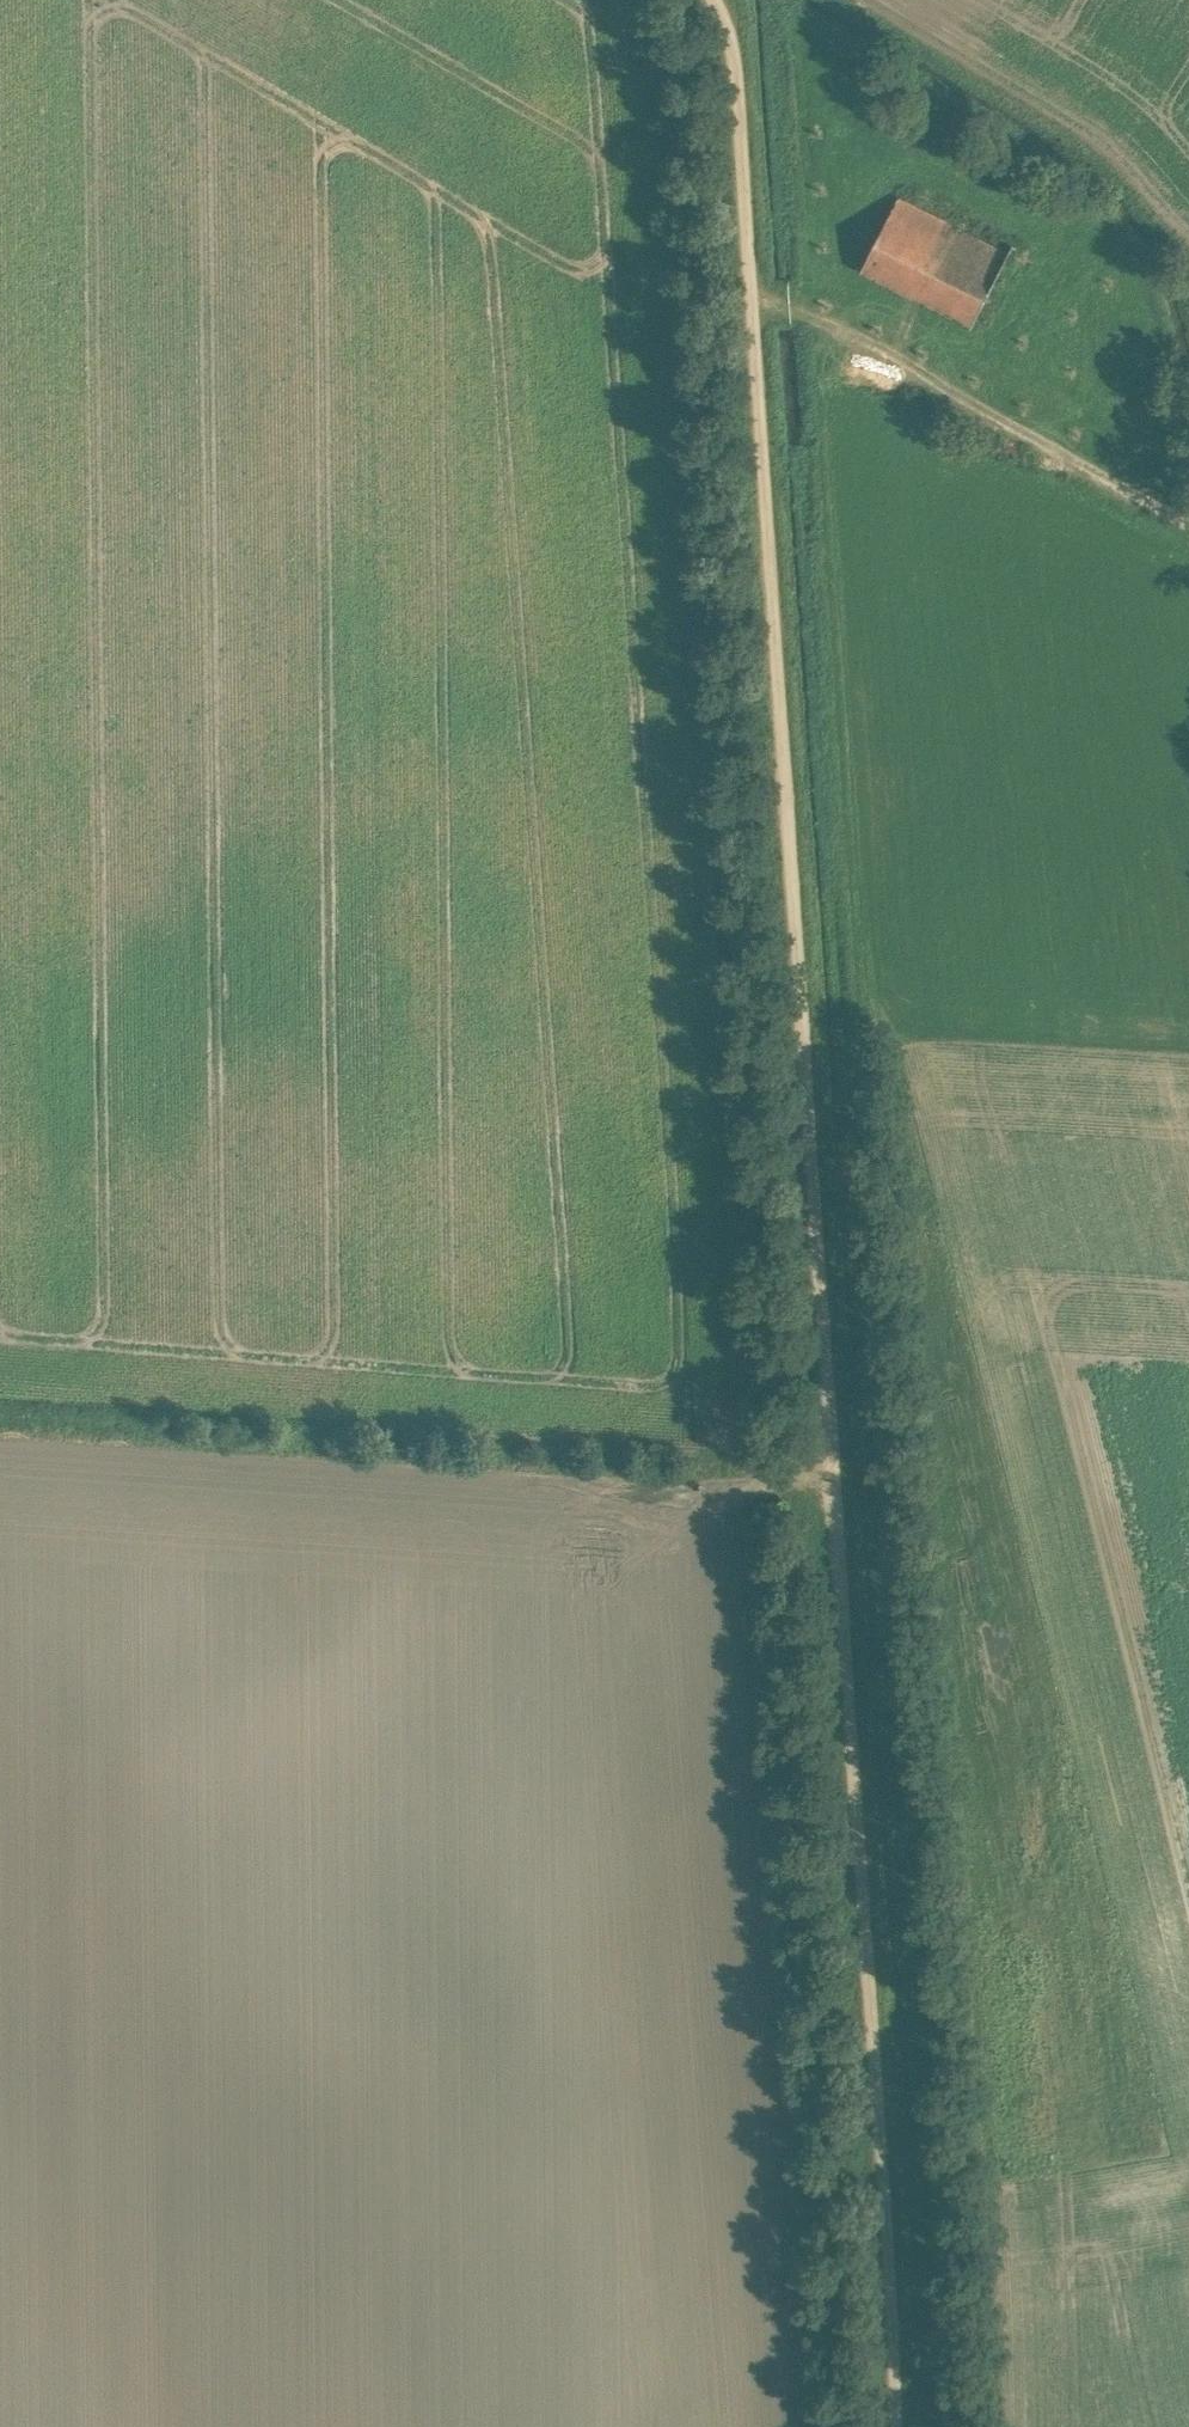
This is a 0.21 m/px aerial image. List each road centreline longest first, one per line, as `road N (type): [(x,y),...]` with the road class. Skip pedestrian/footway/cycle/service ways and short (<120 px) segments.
road 1 (track): [(717,0),(736,49),(902,2426)]
road 2 (track): [(751,288),(855,335),(1188,523)]

